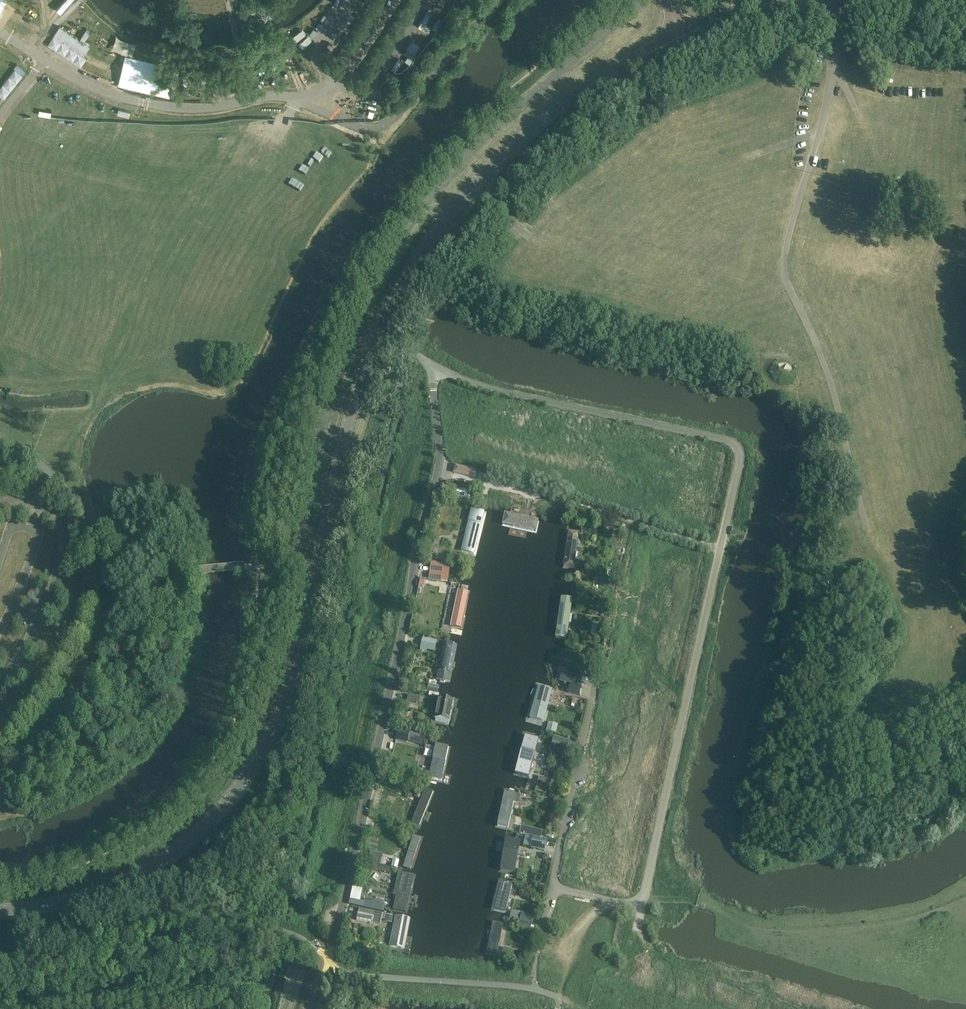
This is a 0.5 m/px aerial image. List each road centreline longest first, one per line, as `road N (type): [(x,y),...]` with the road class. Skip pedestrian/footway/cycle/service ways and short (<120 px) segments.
road 1 (residential): [(551,886),(626,902),(643,898),(740,454),(721,439),(503,392),(437,367)]
road 2 (tertiary): [(0,911),(85,895),(163,861),(222,809),(260,757),(286,695),(377,336)]
road 3 (residential): [(315,1008),(440,471),(437,367)]
road 4 (tertiary): [(377,336),(457,201),(506,148),(570,95),(679,32)]
road 5 (track): [(821,130),(784,267),(824,364),(863,526)]
road 6 (residential): [(551,886),(601,664)]
road 7 (track): [(832,65),(821,130),(768,149)]

